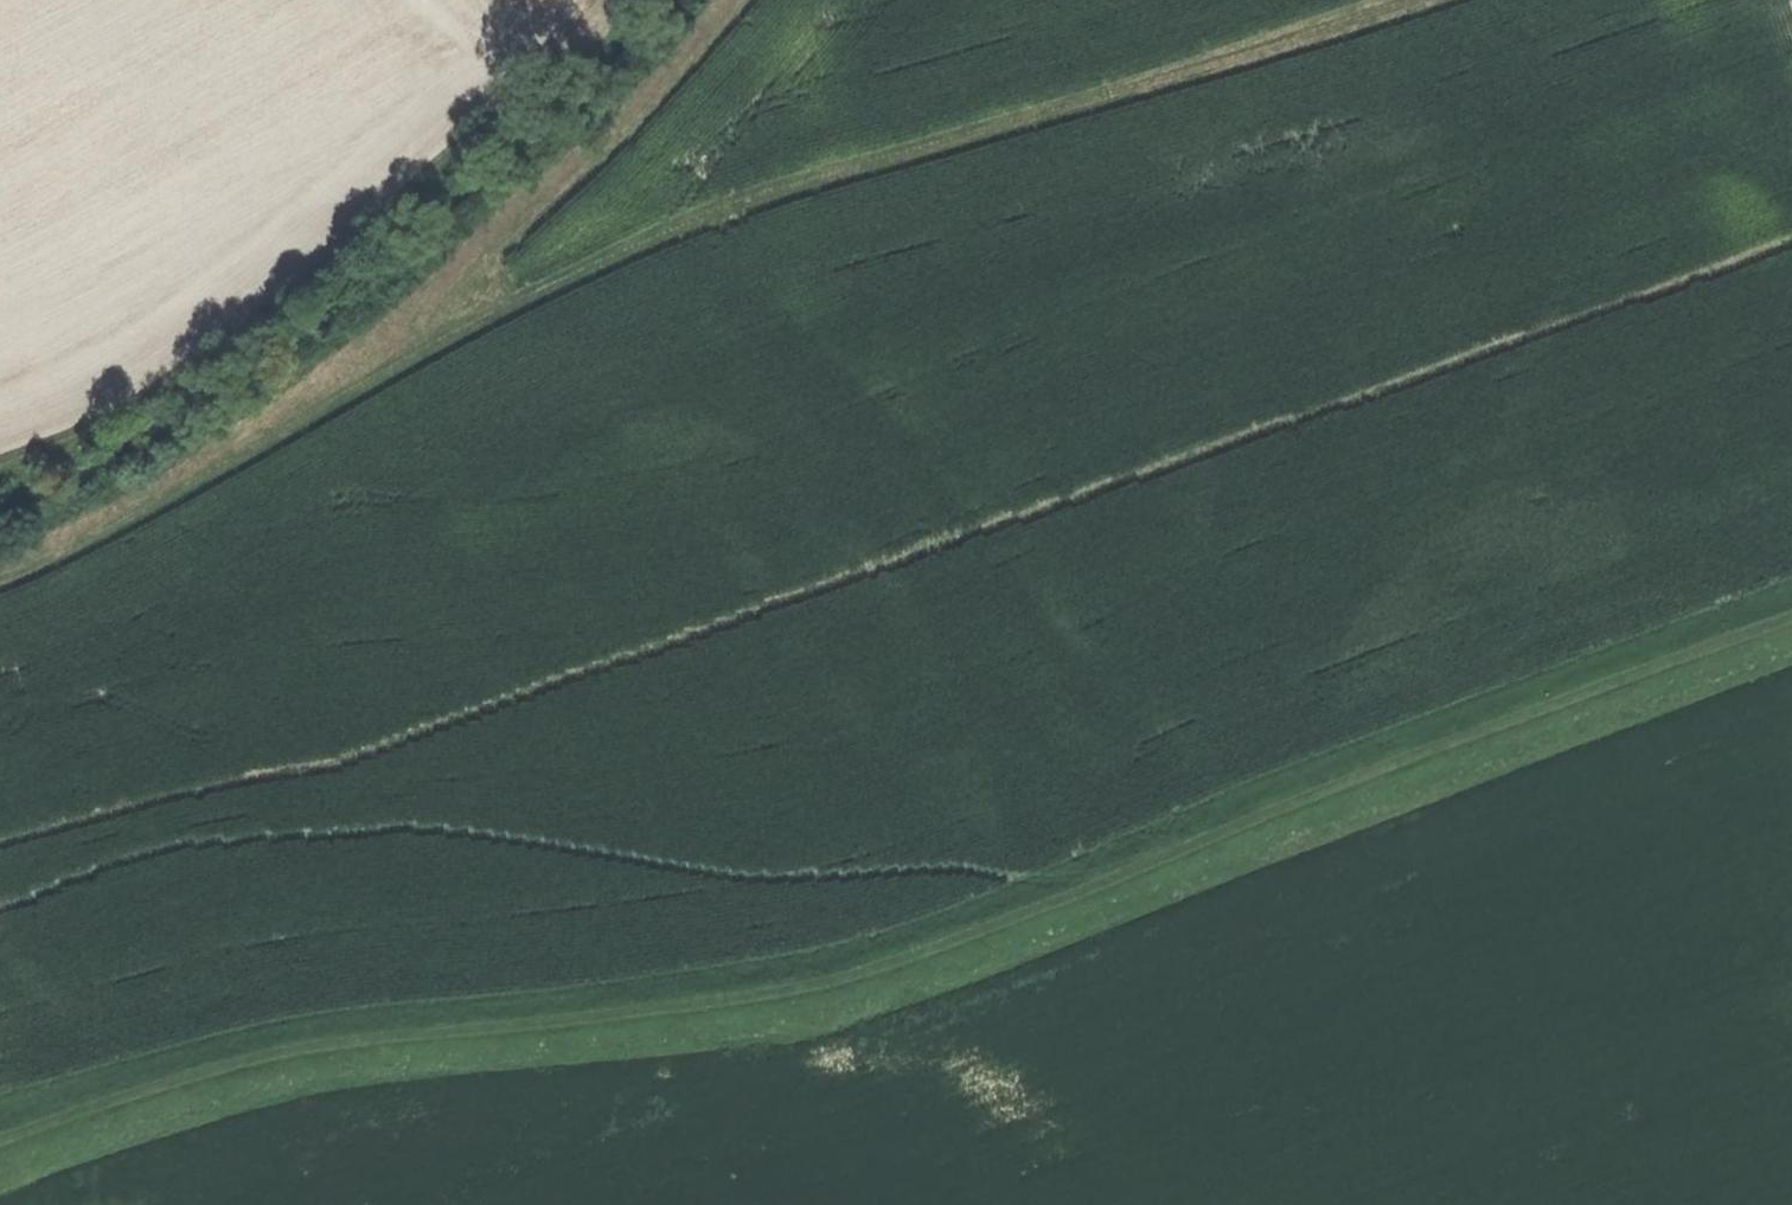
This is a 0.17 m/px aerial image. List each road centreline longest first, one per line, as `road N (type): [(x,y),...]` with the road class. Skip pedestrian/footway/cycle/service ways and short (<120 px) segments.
road 1 (track): [(1791,617),(875,971),(631,1011),(326,1044),(0,1142)]
road 2 (track): [(1435,0),(809,195),(628,260),(0,554)]

